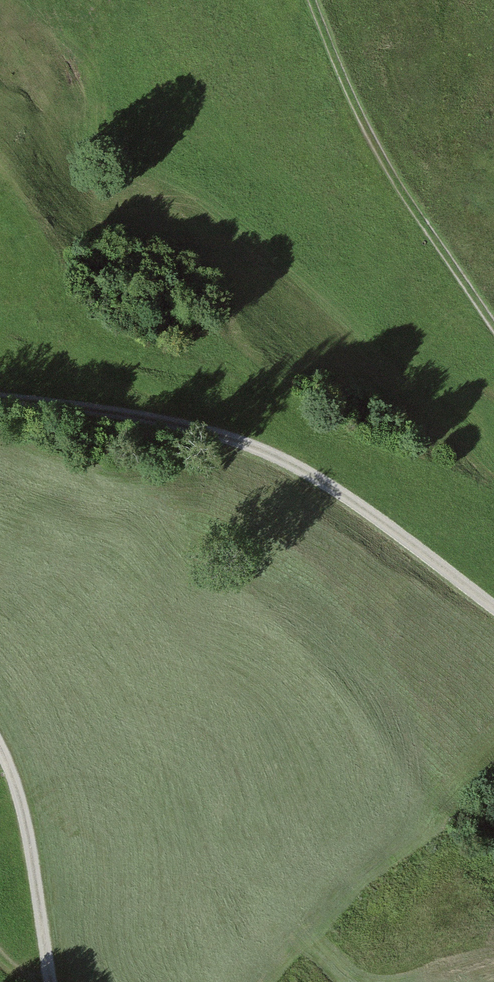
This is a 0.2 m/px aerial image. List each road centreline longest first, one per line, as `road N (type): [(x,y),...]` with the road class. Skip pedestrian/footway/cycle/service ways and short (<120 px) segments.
road 1 (track): [(493,608),(355,496),(169,409),(0,397)]
road 2 (track): [(493,326),(375,151),(317,0)]
road 3 (track): [(0,732),(28,829),(50,981)]

